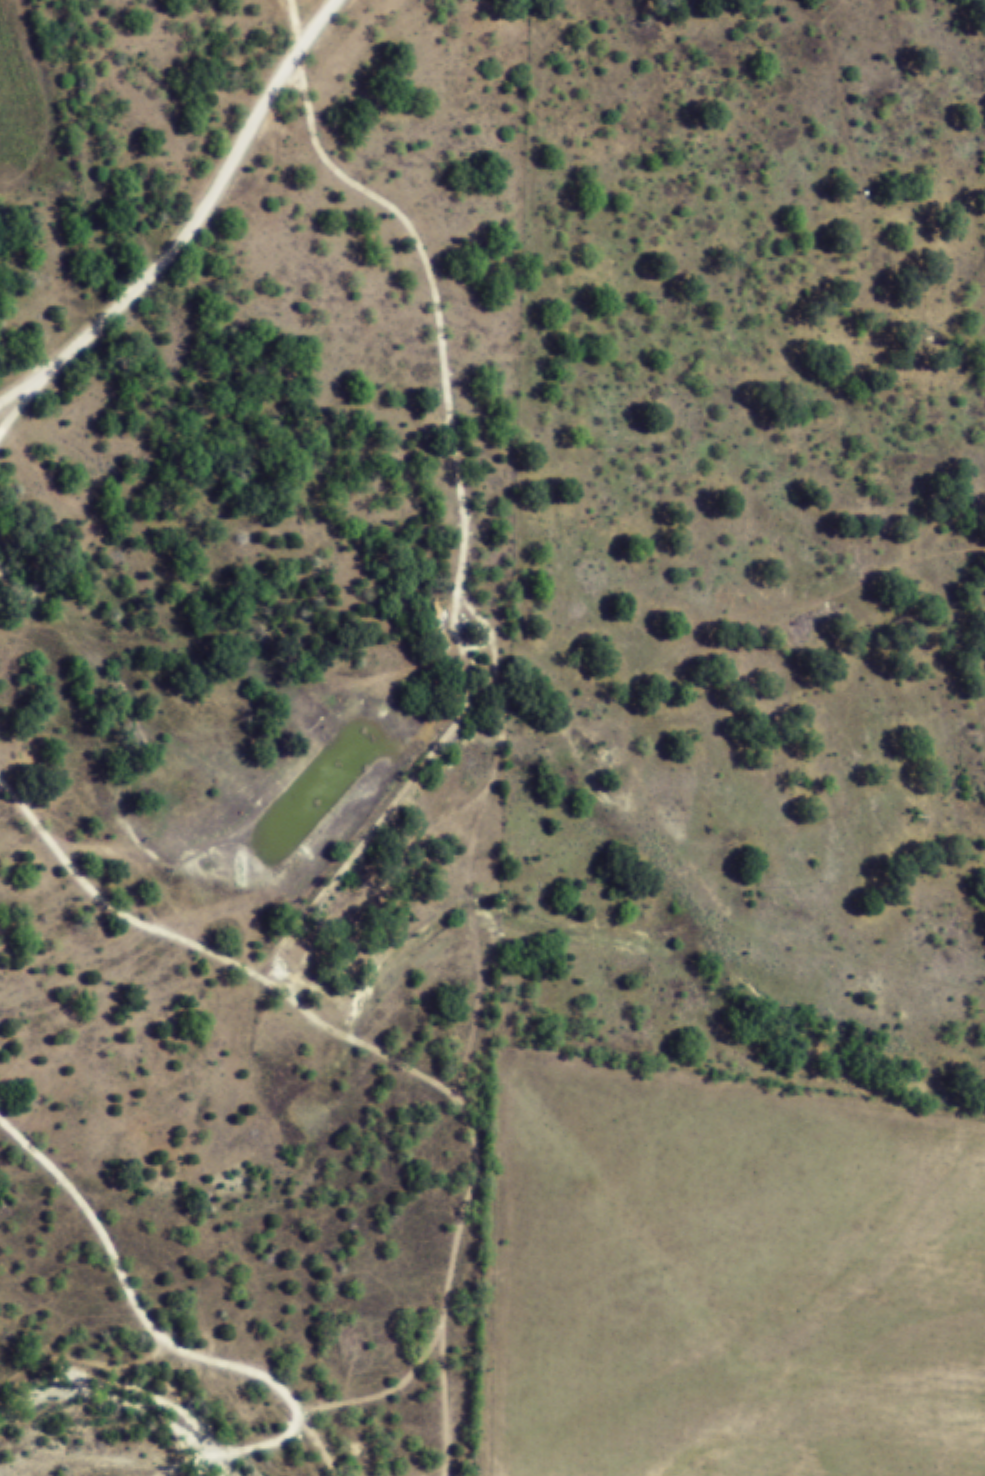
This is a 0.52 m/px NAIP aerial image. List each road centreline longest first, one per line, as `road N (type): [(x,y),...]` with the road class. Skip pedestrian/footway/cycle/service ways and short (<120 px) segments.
road 1 (residential): [(0,402),(78,344),(175,250),(337,0)]
road 2 (residential): [(0,1384),(79,1319),(129,1318),(264,1371),(302,1406),(342,1475)]

